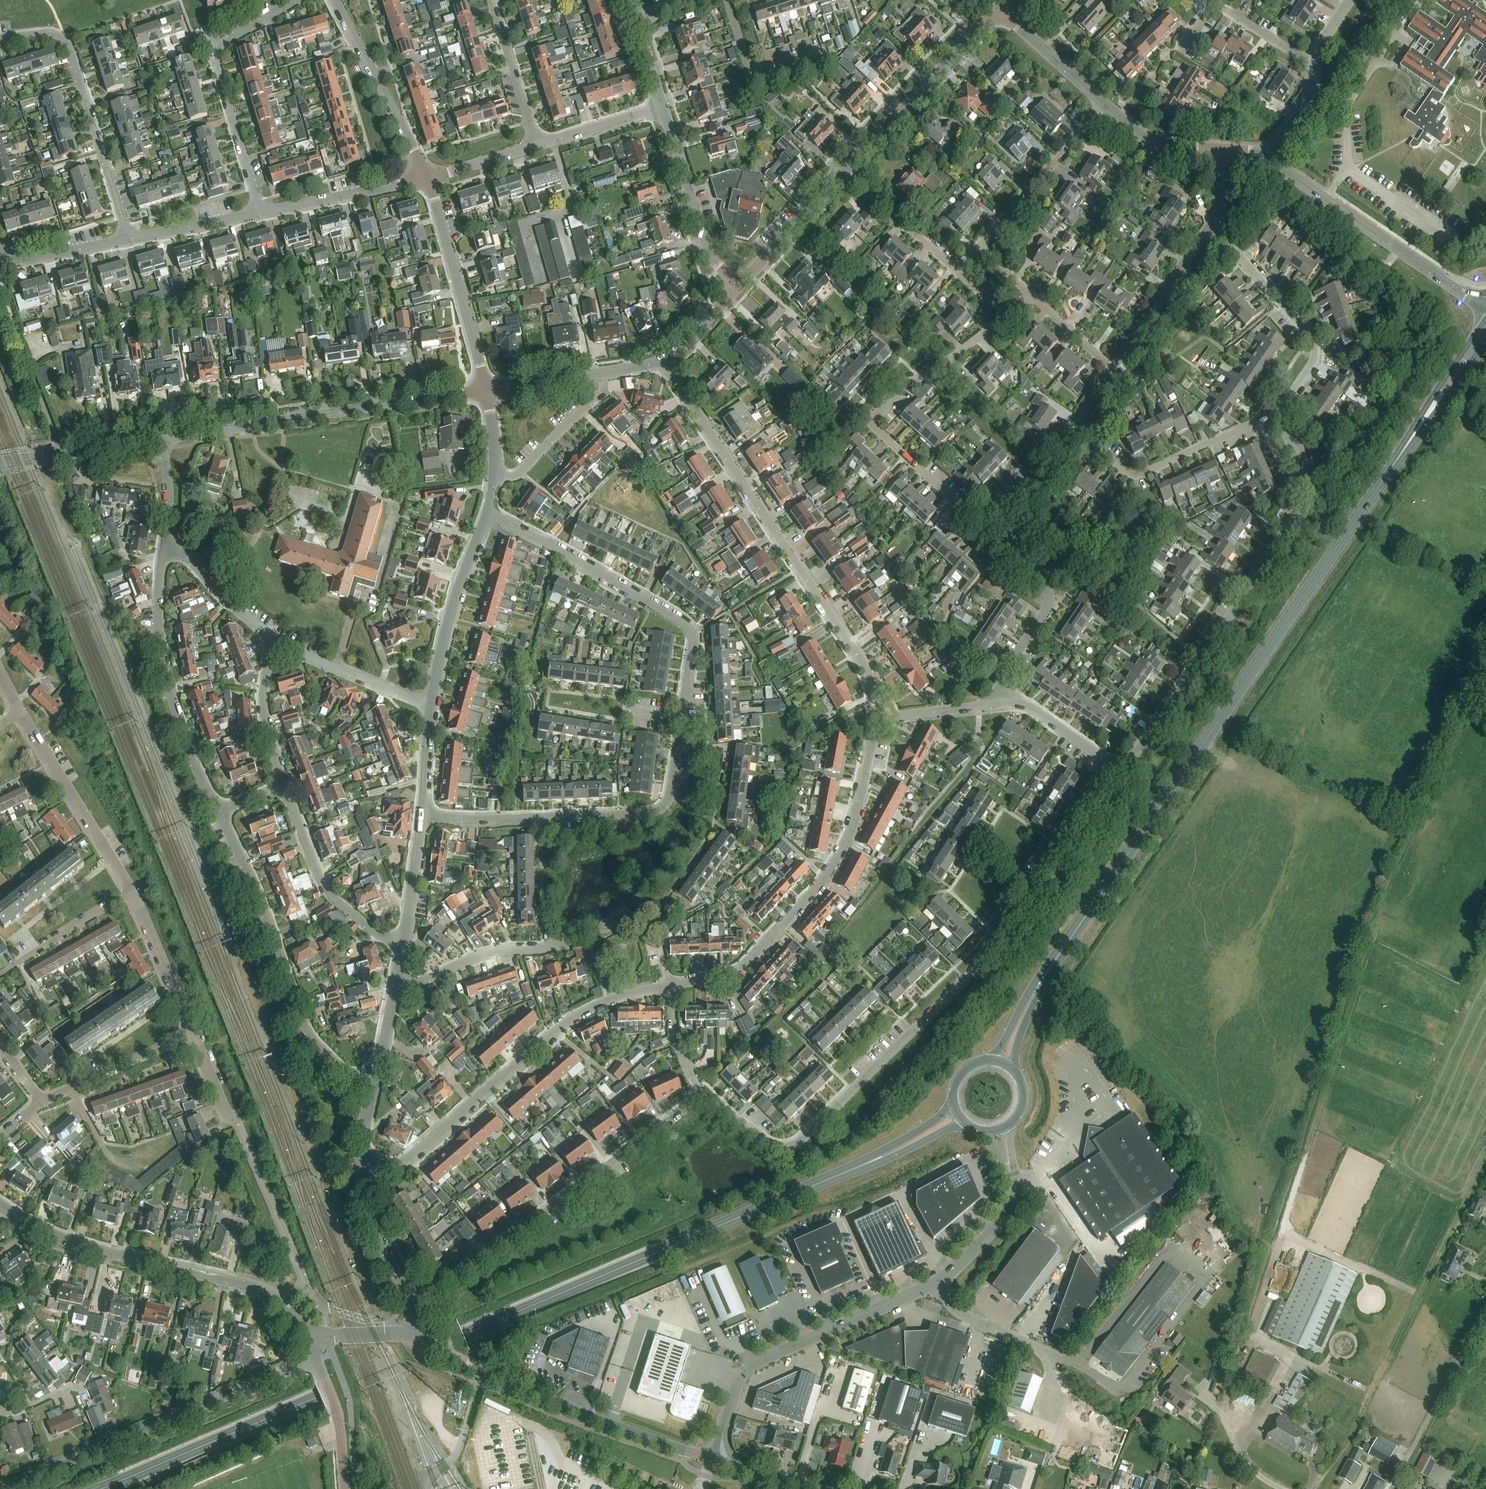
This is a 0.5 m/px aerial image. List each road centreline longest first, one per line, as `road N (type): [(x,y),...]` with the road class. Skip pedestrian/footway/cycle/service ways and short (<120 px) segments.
road 1 (secondary): [(1040,984),(1485,329)]
road 2 (residential): [(702,1099),(775,1148),(803,1139),(999,947),(1117,763)]
road 3 (secondary): [(463,1335),(888,1155)]
road 4 (residential): [(1117,763),(1138,754),(1307,504),(1309,486),(1281,412)]
road 5 (residential): [(878,719),(860,661),(663,361)]
road 6 (residential): [(671,986),(744,967),(832,869),(852,829),(878,719)]
road 7 (residential): [(363,1163),(405,1160),(586,1012),(671,986)]
road 8 (residential): [(411,1303),(702,1099)]
road 9 (residential): [(423,815),(481,822),(656,814),(669,801),(681,719)]
road 10 (residential): [(996,515),(972,517),(873,424),(904,385),(1006,318)]
road 11 (tertiary): [(712,1460),(485,1374),(408,1334)]
road 12 (tertiary): [(162,437),(487,390)]
road 13 (residential): [(375,1082),(340,1072),(309,1039),(217,812)]
road 14 (residential): [(681,719),(689,626),(485,518)]
road 15 (tertiary): [(712,1460),(750,1369),(936,1285)]
road 16 (residential): [(217,812),(180,732),(158,648),(165,541)]
road 17 (residential): [(127,241),(67,44),(51,35),(0,40)]
road 18 (residential): [(259,215),(215,47),(302,0)]
road 19 (tertiary): [(1485,310),(1266,159)]
road 20 (tertiary): [(245,1285),(53,1240),(0,1206)]
road 21 (residential): [(1070,432),(1134,476),(1281,412)]
road 22 (residential): [(1281,412),(1317,349),(1212,227)]
road 23 (secondary): [(108,1488),(320,1396)]
road 24 (residential): [(3,1488),(215,1399)]
road 25 (residential): [(1001,705),(1000,684),(1051,601),(996,515)]
road 26 (tertiary): [(845,169),(999,12)]
road 27 (residential): [(487,390),(429,179)]
road 28 (residential): [(132,894),(21,715)]
road 29 (unclassified): [(1391,1488),(1485,1304)]
road 30 (residential): [(404,944),(369,931),(327,892),(285,791)]
road 31 (residential): [(429,179),(334,0)]
road 32 (residential): [(430,706),(438,652),(485,518)]
road 33 (residential): [(737,286),(708,252),(663,107)]
road 34 (residential): [(979,247),(1106,106)]
road 35 (residential): [(397,980),(426,981),(498,952),(570,947)]
road 36 (tertiary): [(487,390),(663,361)]
road 37 (residential): [(259,215),(429,179)]
road 38 (residential): [(1113,366),(1212,227)]
road 39 (residential): [(430,706),(274,638)]
road 40 (residential): [(41,1103),(193,1037)]
road 41 (tertiary): [(737,286),(845,169)]
road 42 (residential): [(285,791),(265,738),(263,682),(274,638)]
road 43 (residential): [(0,977),(132,894)]
road 44 (secondary): [(463,1335),(320,1396)]
road 45 (residential): [(193,1037),(132,894)]
road 46 (residential): [(538,145),(492,0)]
road 47 (residential): [(954,272),(845,169)]
road 48 (residential): [(820,51),(750,73),(728,0)]
road 49 (residential): [(411,1303),(379,1240),(363,1163)]
road 50 (unclassified): [(1060,1358),(956,1314),(936,1285)]
road 51 (tertiary): [(936,1285),(1007,1216),(1009,1168)]
road 52 (residential): [(274,638),(165,541)]
road 53 (residential): [(493,477),(516,476),(603,392)]
road 54 (tertiary): [(1106,106),(999,12)]
road 55 (residential): [(127,241),(259,215)]
road 56 (residential): [(1001,705),(1033,709),(1117,763)]
road 57 (residential): [(345,1488),(341,1429),(317,1361)]
road 58 (residential): [(538,145),(663,107)]
road 59 (residential): [(404,944),(423,815)]
road 60 (tertiary): [(1223,151),(1153,143),(1106,106)]
road 61 (track): [(1281,1488),(1246,1462),(1235,1420),(1203,1395)]
road 62 (residential): [(5,256),(23,261),(127,241)]
road 63 (residential): [(878,719),(1001,705)]

